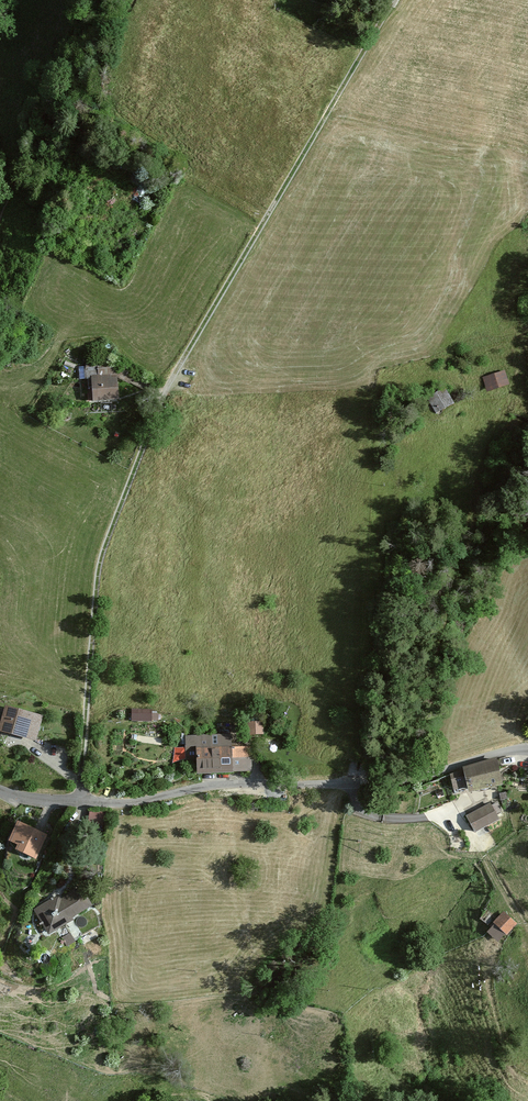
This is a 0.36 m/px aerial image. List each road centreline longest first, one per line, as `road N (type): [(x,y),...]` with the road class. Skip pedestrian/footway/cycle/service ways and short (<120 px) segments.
road 1 (track): [(396,0),(155,414),(100,555),(81,784)]
road 2 (unclassified): [(0,788),(43,801),(128,803),(227,785),(396,783),(527,750)]
road 3 (track): [(527,929),(460,824),(431,814),(382,818),(361,810),(349,784)]

